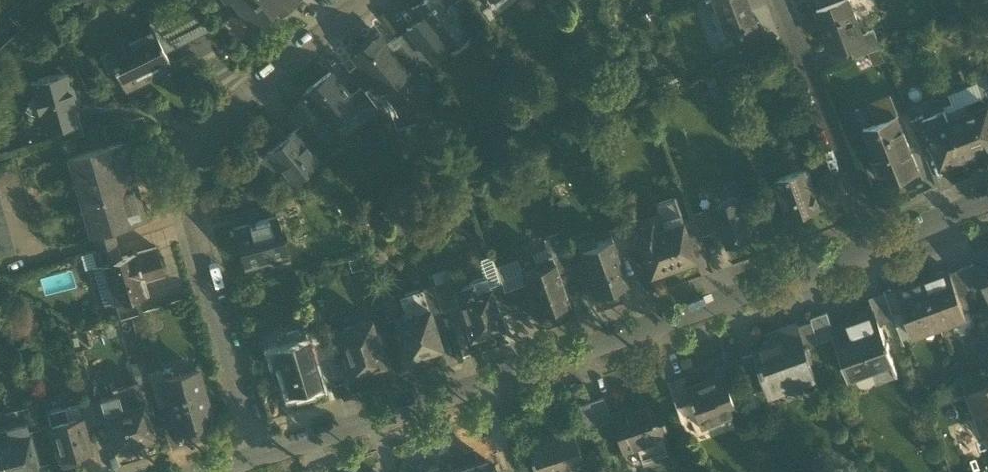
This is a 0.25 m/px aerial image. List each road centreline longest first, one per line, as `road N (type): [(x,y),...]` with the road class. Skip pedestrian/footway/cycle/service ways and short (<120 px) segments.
road 1 (residential): [(260,457),(875,245)]
road 2 (residential): [(260,457),(199,242),(200,155),(252,88),(364,0)]
road 3 (residential): [(779,0),(875,245)]
road 4 (residential): [(875,245),(987,200)]

